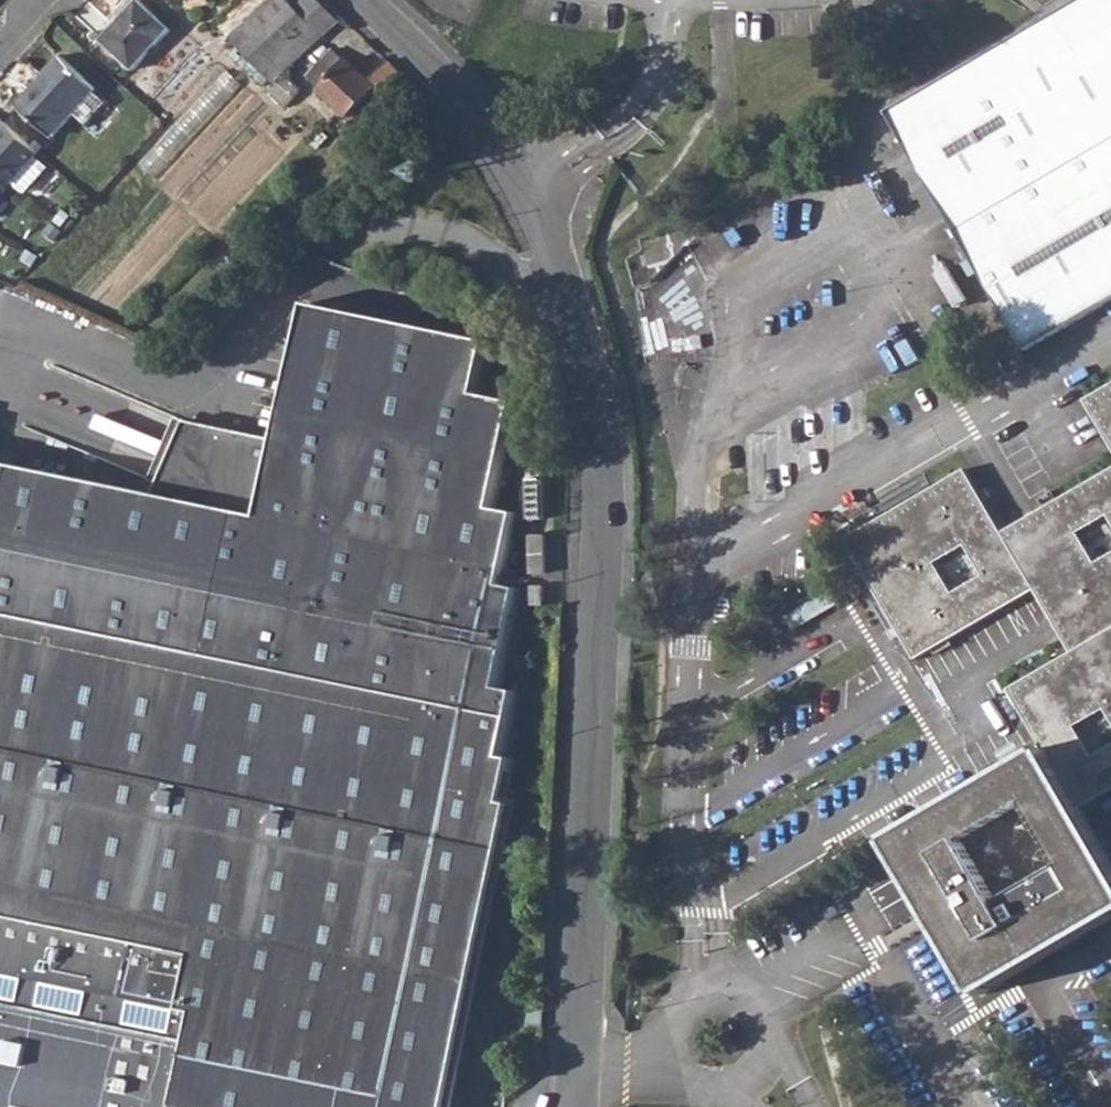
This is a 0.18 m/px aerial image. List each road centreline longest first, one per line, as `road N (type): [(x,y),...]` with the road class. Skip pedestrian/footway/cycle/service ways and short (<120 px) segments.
road 1 (residential): [(357,0),(455,96),(495,152),(561,277),(584,344),(604,513),(577,1106)]

